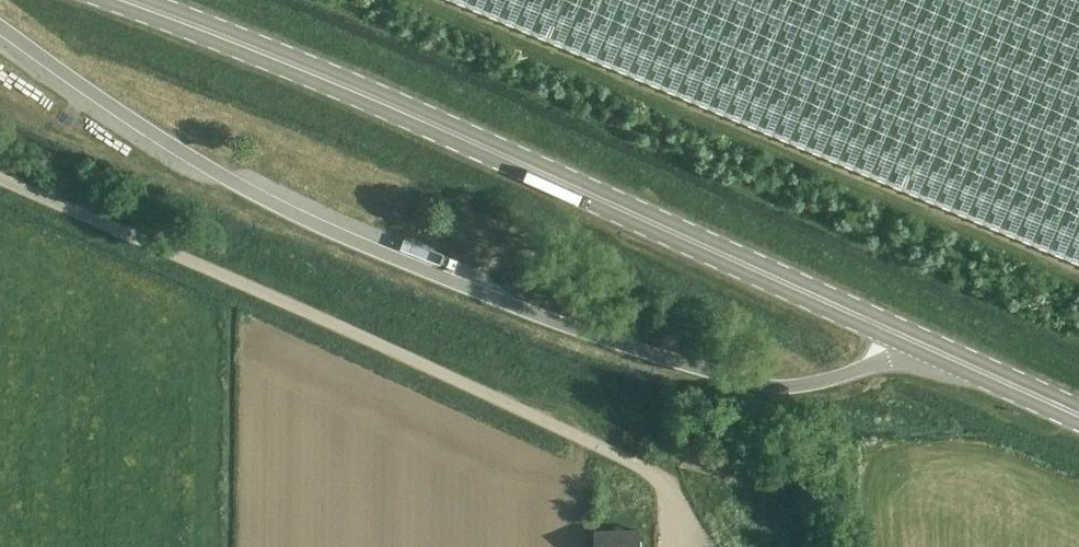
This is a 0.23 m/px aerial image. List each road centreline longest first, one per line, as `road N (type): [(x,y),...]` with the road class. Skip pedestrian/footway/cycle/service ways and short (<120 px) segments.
road 1 (primary): [(908,339),(566,180),(125,0)]
road 2 (unclassified): [(620,453),(0,178)]
road 3 (primary): [(1078,416),(908,339)]

